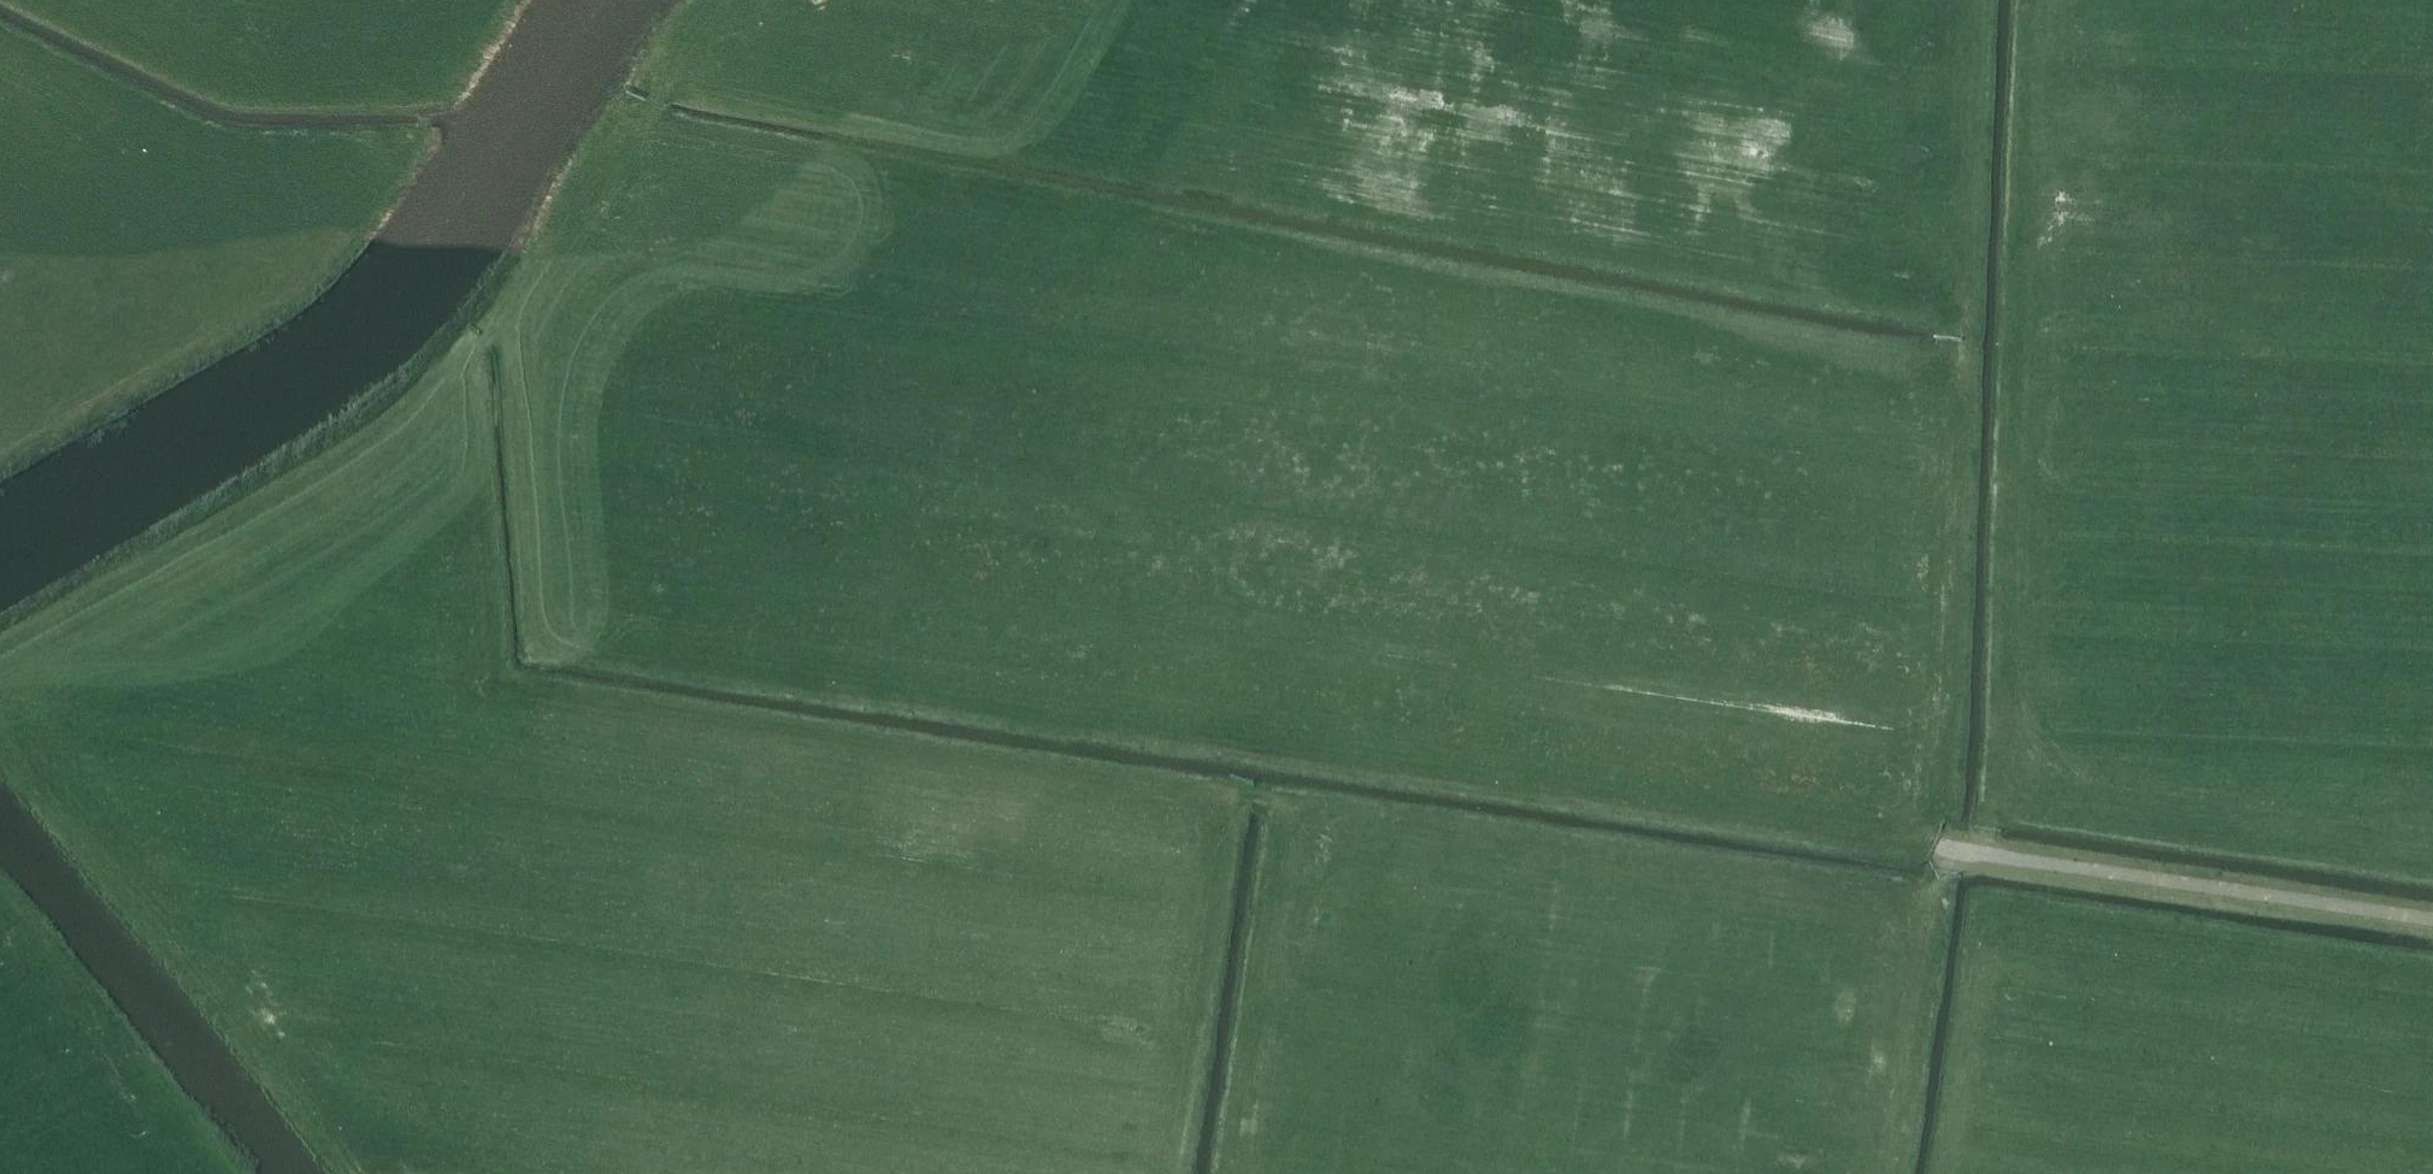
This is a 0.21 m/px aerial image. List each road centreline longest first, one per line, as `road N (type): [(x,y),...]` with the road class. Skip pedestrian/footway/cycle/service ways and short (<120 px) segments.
road 1 (track): [(2432,927),(1996,866)]

